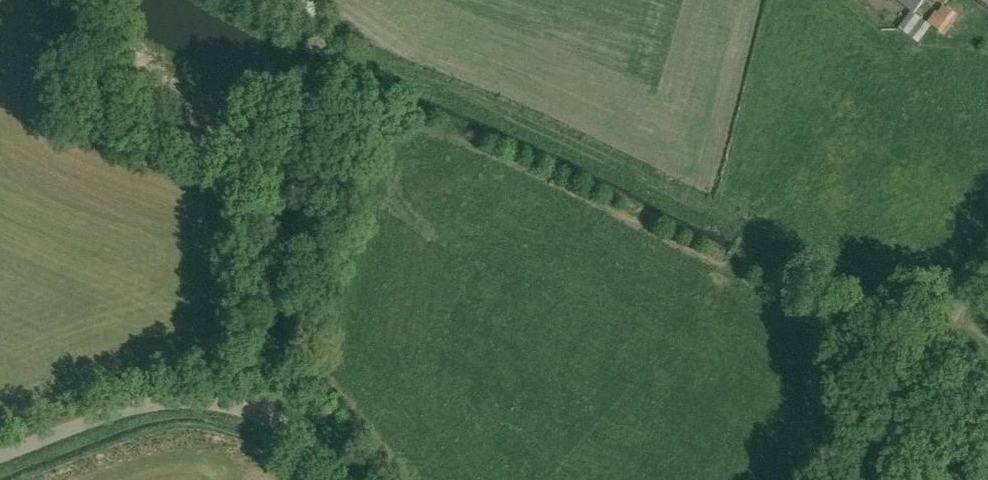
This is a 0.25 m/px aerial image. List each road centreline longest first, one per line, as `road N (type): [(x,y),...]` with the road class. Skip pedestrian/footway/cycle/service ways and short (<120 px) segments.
road 1 (unclassified): [(341,479),(294,433),(218,402),(116,412),(0,456)]
road 2 (unclassified): [(877,479),(923,360),(987,270)]

